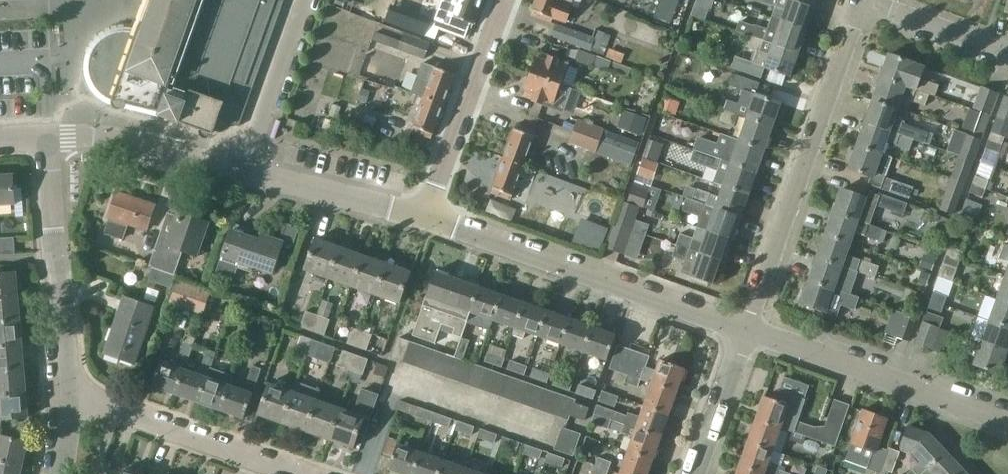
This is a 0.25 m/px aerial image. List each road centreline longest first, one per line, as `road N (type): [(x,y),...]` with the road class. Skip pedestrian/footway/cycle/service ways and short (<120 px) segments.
road 1 (residential): [(862,6),(744,331)]
road 2 (unclassified): [(744,331),(424,219)]
road 3 (unclassified): [(1007,424),(744,331)]
road 4 (residential): [(69,401),(46,137)]
road 5 (residential): [(299,473),(69,401)]
road 6 (residential): [(424,219),(504,0)]
road 7 (unclassified): [(241,170),(103,137),(46,137)]
road 8 (unclassified): [(424,219),(241,170)]
road 9 (residential): [(241,170),(303,0)]
road 10 (residential): [(1007,55),(862,6)]
road 11 (unclassified): [(694,473),(744,331)]

